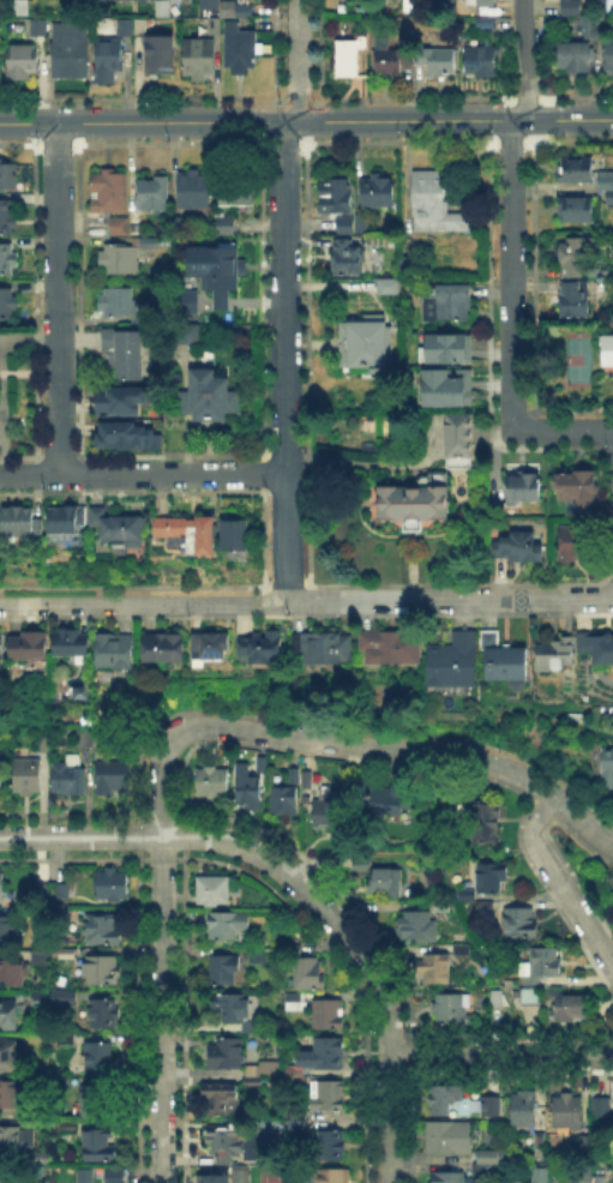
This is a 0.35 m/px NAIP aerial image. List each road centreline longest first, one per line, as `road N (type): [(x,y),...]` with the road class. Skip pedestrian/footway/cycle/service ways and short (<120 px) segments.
road 1 (secondary): [(0,124),(612,120)]
road 2 (residential): [(161,836),(167,747),(181,732),(211,728),(483,761),(540,786),(612,844)]
road 3 (residential): [(286,601),(289,121)]
road 4 (residential): [(58,475),(56,124)]
road 5 (residential): [(390,1053),(389,1013),(371,963),(296,883),(240,847),(161,836)]
road 6 (residential): [(162,1182),(161,836)]
road 7 (residential): [(286,601),(612,599)]
road 8 (residential): [(512,431),(510,143),(517,120)]
road 9 (residential): [(0,475),(286,474)]
road 10 (residential): [(0,606),(247,603)]
road 11 (residential): [(390,1053),(612,1053)]
road 12 (residential): [(612,975),(533,846),(534,824),(557,798)]
road 13 (residential): [(0,837),(161,836)]
road 14 (residential): [(389,1182),(390,1053)]
road 15 (residential): [(289,121),(298,98),(298,0)]
road 16 (residential): [(517,120),(527,94),(526,0)]

